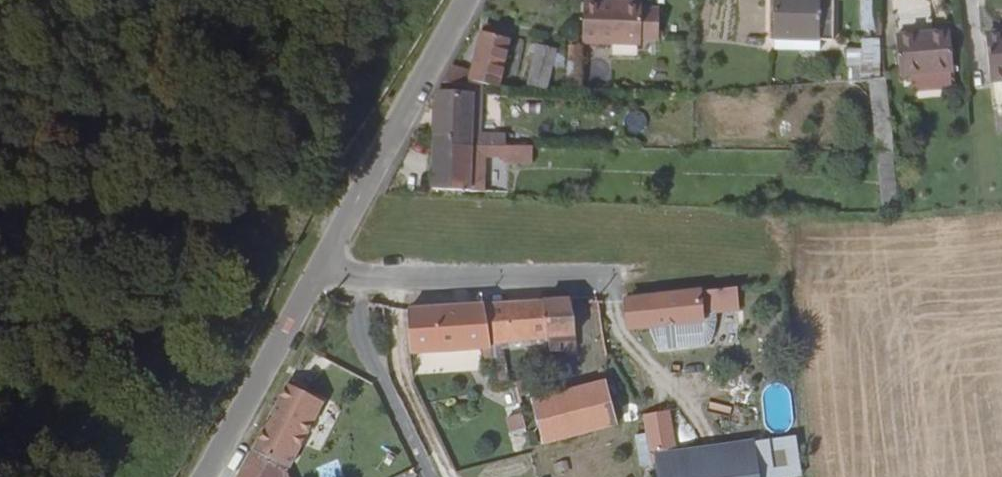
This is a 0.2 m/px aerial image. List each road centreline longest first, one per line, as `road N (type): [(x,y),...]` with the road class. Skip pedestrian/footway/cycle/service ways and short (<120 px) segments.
road 1 (residential): [(313,266),(459,0)]
road 2 (residential): [(606,278),(347,277),(313,266)]
road 3 (residential): [(196,476),(313,266)]

